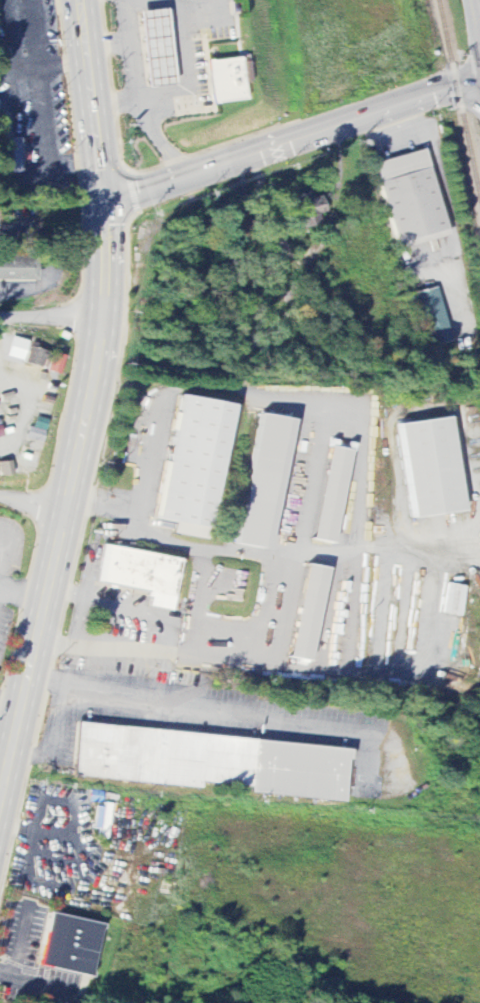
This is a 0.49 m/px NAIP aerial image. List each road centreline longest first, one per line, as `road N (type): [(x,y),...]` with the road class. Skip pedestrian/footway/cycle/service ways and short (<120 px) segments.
road 1 (primary): [(0,783),(68,510),(105,319),(105,200),(88,0)]
road 2 (tertiary): [(105,200),(479,78)]

